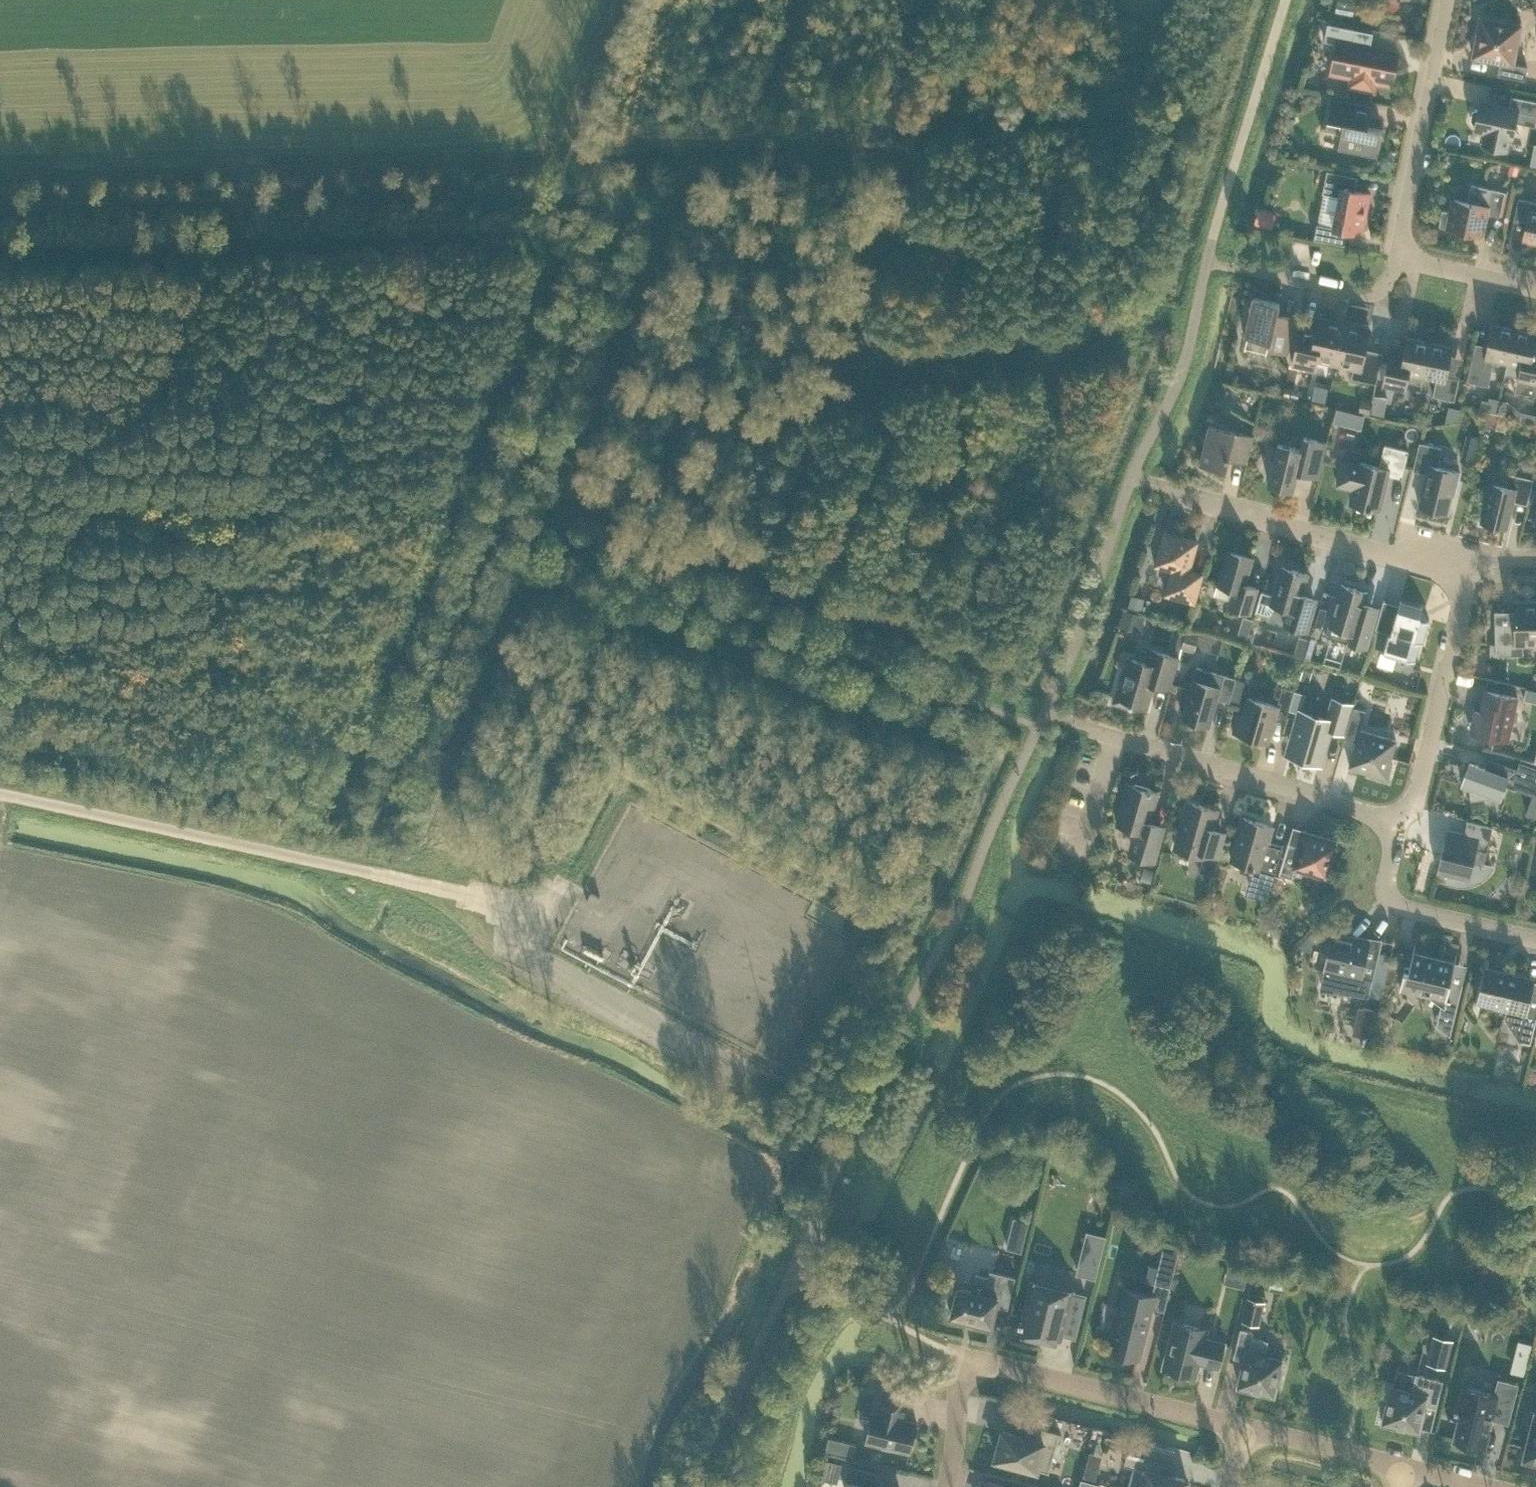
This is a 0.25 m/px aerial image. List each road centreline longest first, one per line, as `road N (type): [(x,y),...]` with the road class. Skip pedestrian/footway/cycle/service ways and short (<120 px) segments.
road 1 (unclassified): [(1286,0),(1206,260),(1182,374),(955,925),(907,1013),(698,1486)]
road 2 (residential): [(1396,825),(1099,733)]
road 3 (residential): [(1466,564),(1403,559),(1174,490)]
road 4 (residential): [(1250,1433),(967,1356)]
road 5 (residential): [(1396,825),(1418,791),(1466,564)]
road 6 (residential): [(1449,0),(1401,225),(1410,256)]
road 7 (residential): [(1535,941),(1408,910),(1390,898),(1385,883),(1396,825)]
road 8 (residential): [(1410,256),(1373,293),(1251,270)]
road 9 (residential): [(1406,1472),(1250,1433)]
road 10 (residential): [(950,1486),(967,1356)]
road 11 (residential): [(1535,287),(1410,256)]

